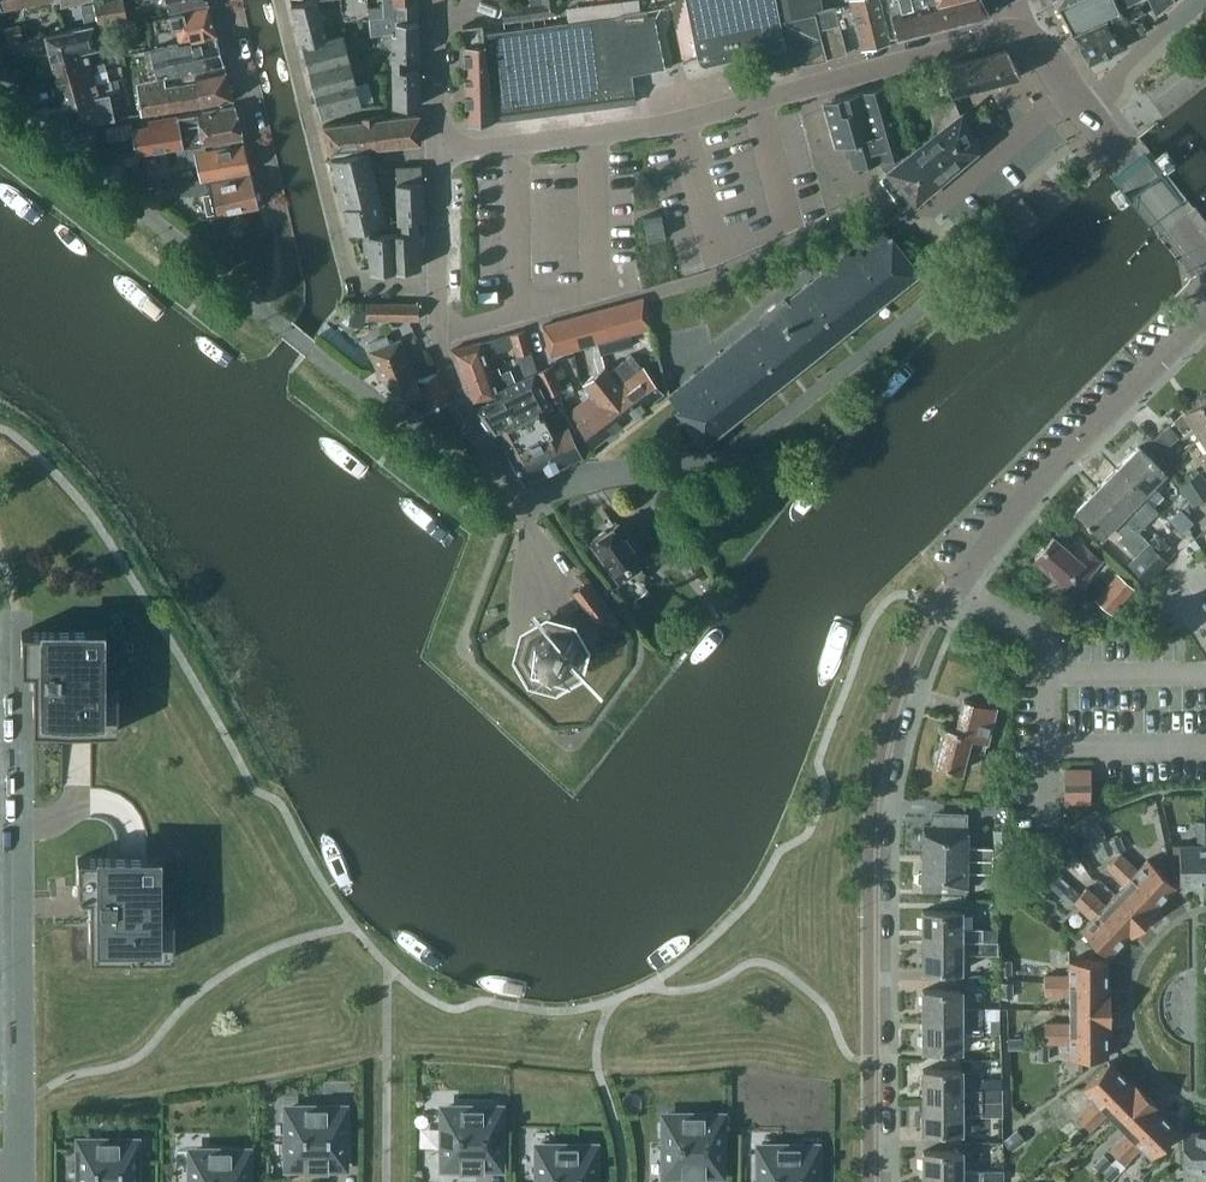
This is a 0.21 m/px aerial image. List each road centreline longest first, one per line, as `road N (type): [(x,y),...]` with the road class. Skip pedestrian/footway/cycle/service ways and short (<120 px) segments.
road 1 (unclassified): [(870,1181),(872,803),(915,647),(935,611),(1058,470),(1205,315)]
road 2 (residential): [(1014,29),(677,119),(436,146)]
road 3 (residential): [(19,1181),(17,627)]
road 4 (residential): [(438,280),(348,282),(279,0)]
road 5 (residential): [(515,504),(452,379),(437,329),(438,280)]
road 6 (residential): [(274,227),(225,0)]
road 7 (residential): [(916,221),(1070,91)]
road 8 (unclassified): [(1205,258),(1083,108)]
road 9 (residential): [(1083,108),(1202,0)]
road 10 (residential): [(436,146),(434,0)]
road 11 (residential): [(438,280),(436,146)]

